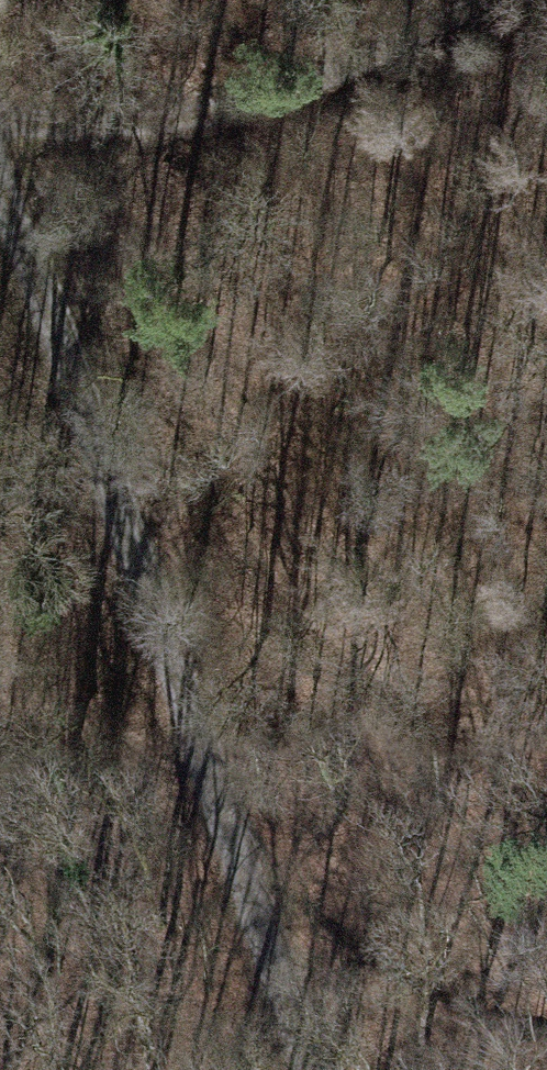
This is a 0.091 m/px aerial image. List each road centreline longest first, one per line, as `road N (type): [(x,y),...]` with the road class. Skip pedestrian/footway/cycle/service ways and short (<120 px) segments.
road 1 (track): [(0,199),(29,260),(221,817),(265,971),(309,1069)]
road 2 (track): [(0,138),(178,111),(480,0)]
road 3 (track): [(221,817),(476,981),(546,1010)]

